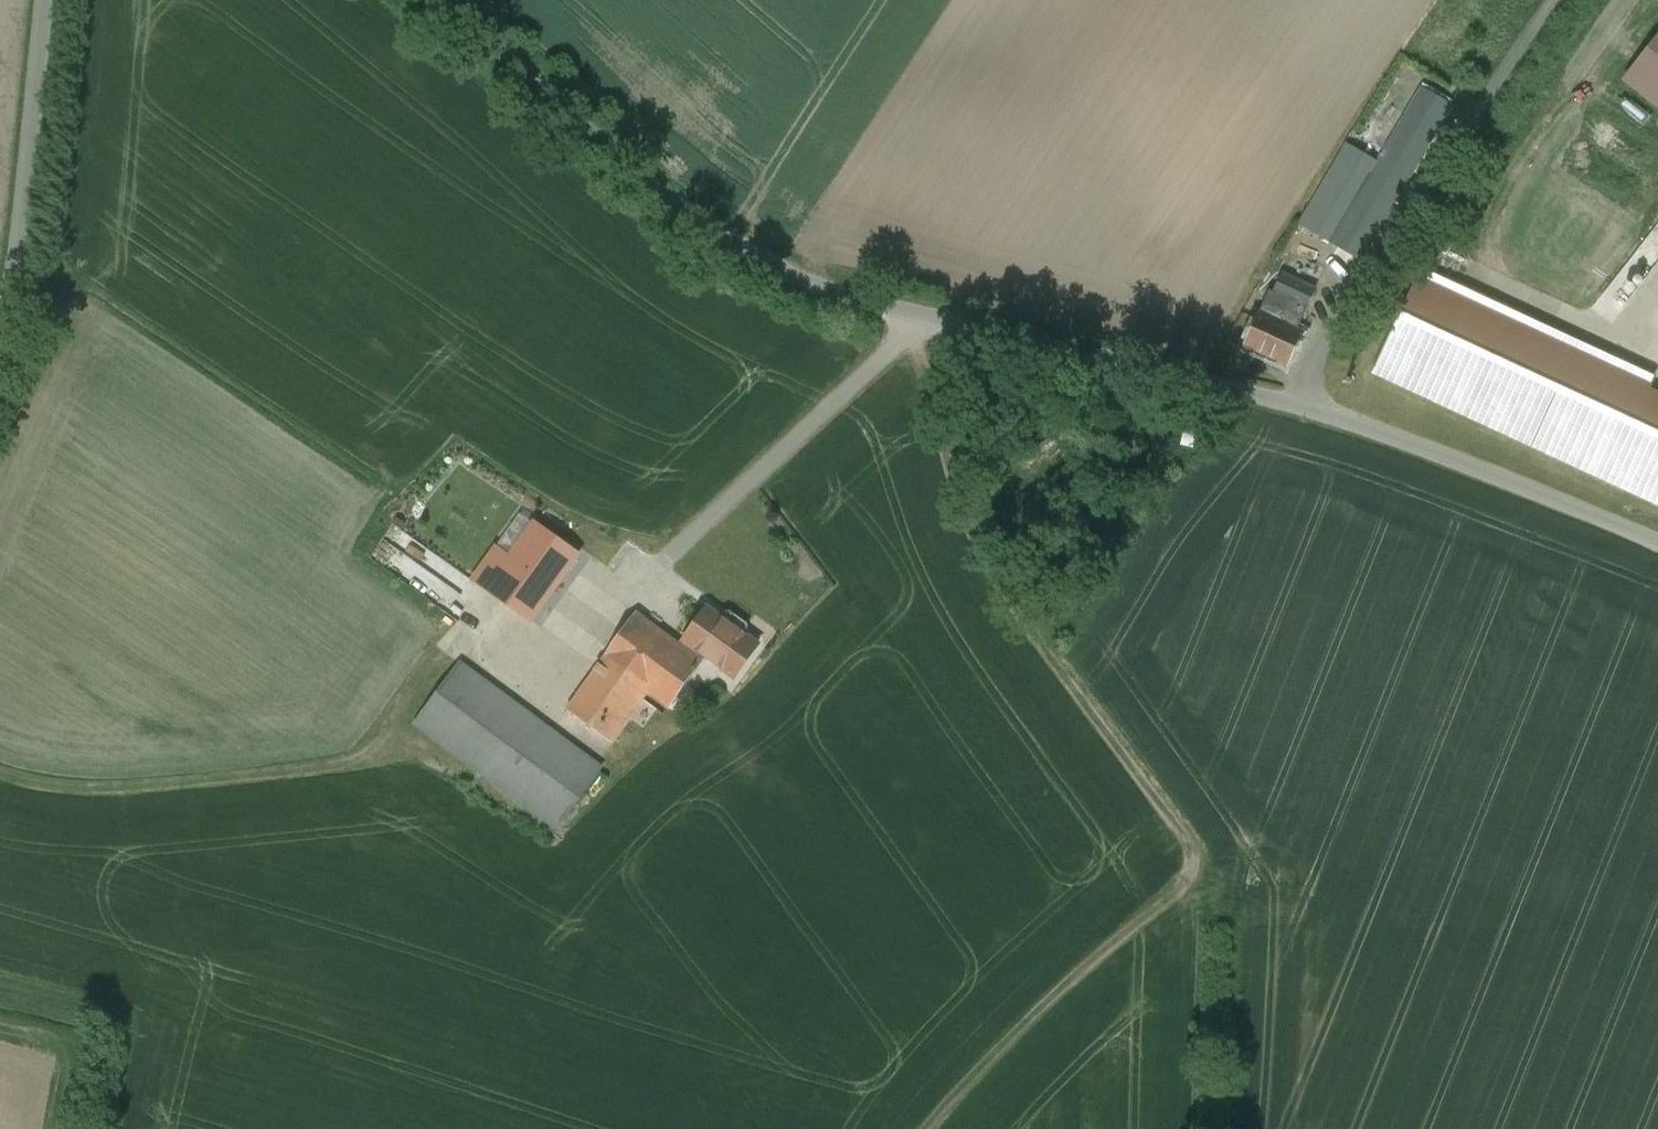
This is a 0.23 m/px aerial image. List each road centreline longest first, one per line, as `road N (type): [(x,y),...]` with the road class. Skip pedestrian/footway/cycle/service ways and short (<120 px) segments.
road 1 (unclassified): [(445,0),(712,233),(805,284),(1351,422),(1657,543)]
road 2 (track): [(0,772),(91,787),(362,758),(446,652)]
road 3 (unclassified): [(0,331),(19,253),(48,0)]

